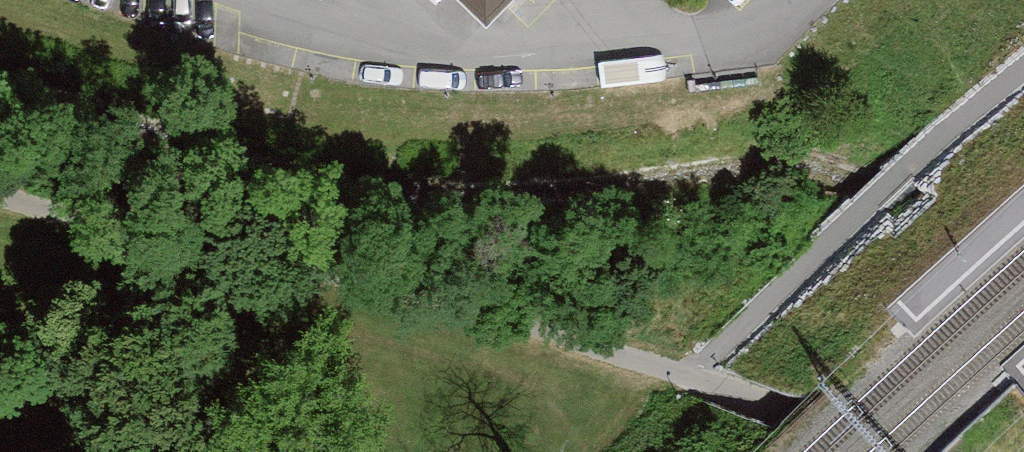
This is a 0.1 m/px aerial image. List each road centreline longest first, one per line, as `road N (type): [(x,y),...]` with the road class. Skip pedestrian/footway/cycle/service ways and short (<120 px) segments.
road 1 (track): [(905,451),(449,303),(0,195)]
road 2 (residential): [(243,0),(295,24),(413,44),(561,46),(762,27),(789,0)]

